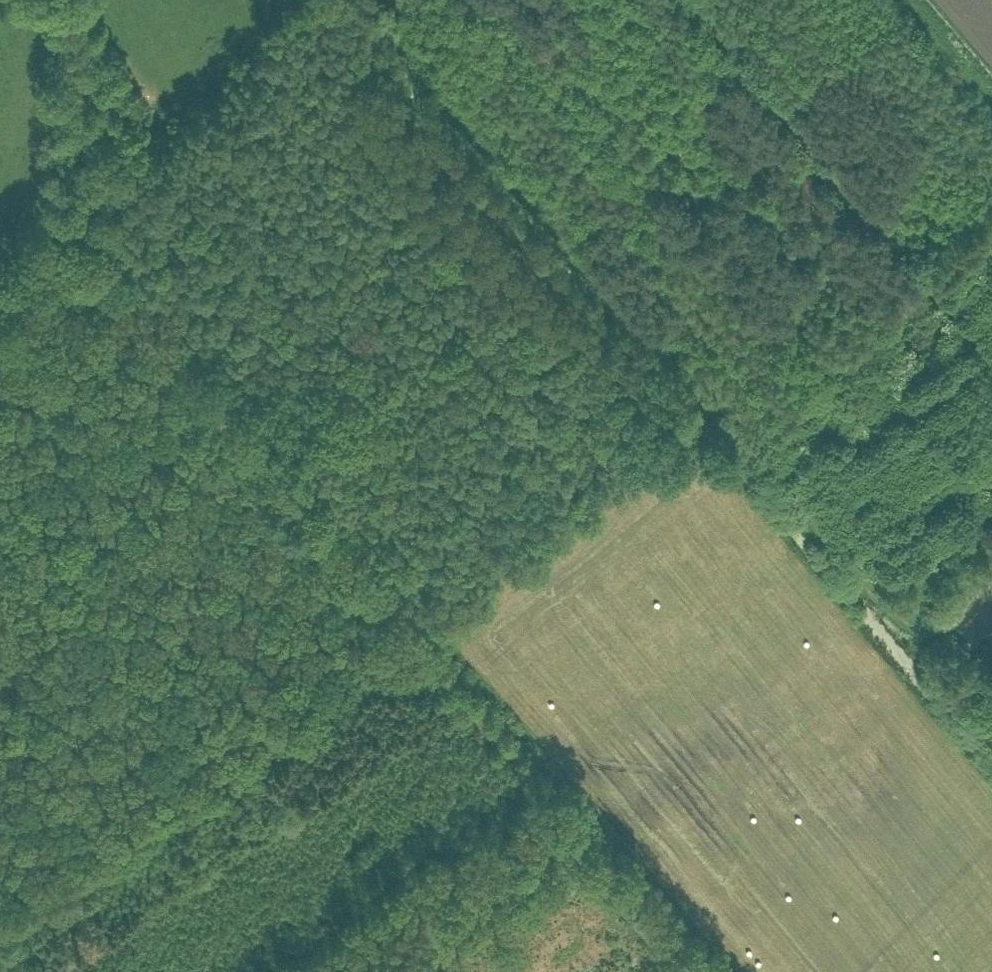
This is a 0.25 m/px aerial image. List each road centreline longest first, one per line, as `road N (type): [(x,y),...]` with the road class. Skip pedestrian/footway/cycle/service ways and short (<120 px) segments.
road 1 (track): [(681,424),(411,104),(375,0)]
road 2 (track): [(62,235),(403,628)]
road 3 (track): [(403,628),(690,961)]

